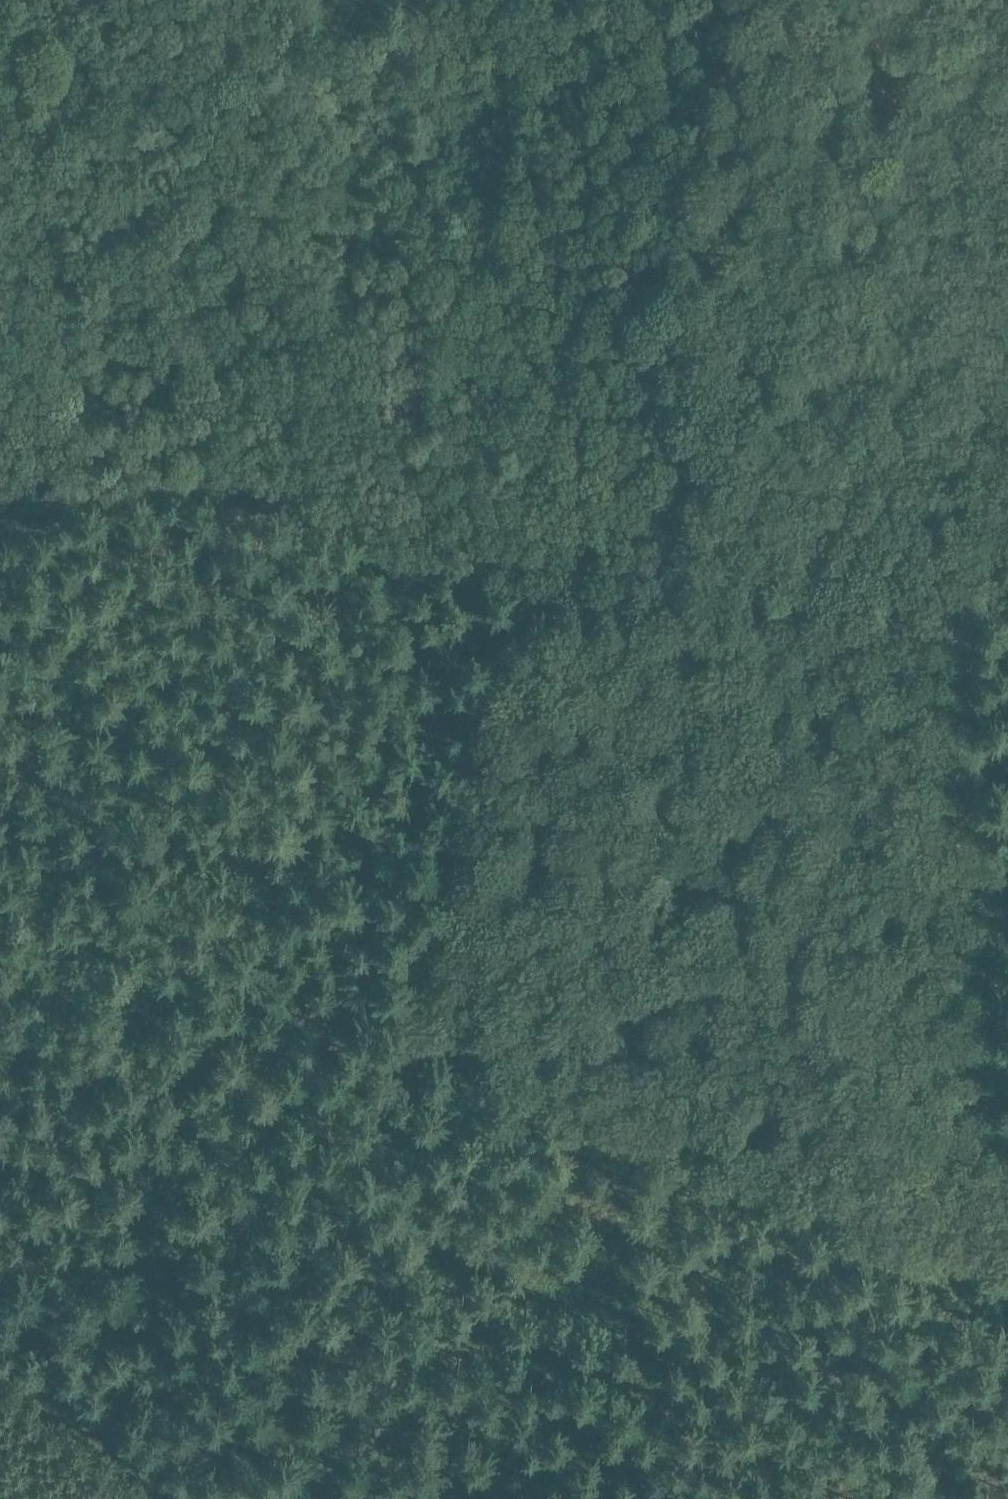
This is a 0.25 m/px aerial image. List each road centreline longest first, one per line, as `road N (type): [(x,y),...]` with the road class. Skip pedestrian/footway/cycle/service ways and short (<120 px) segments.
road 1 (track): [(214,1498),(0,1314)]

